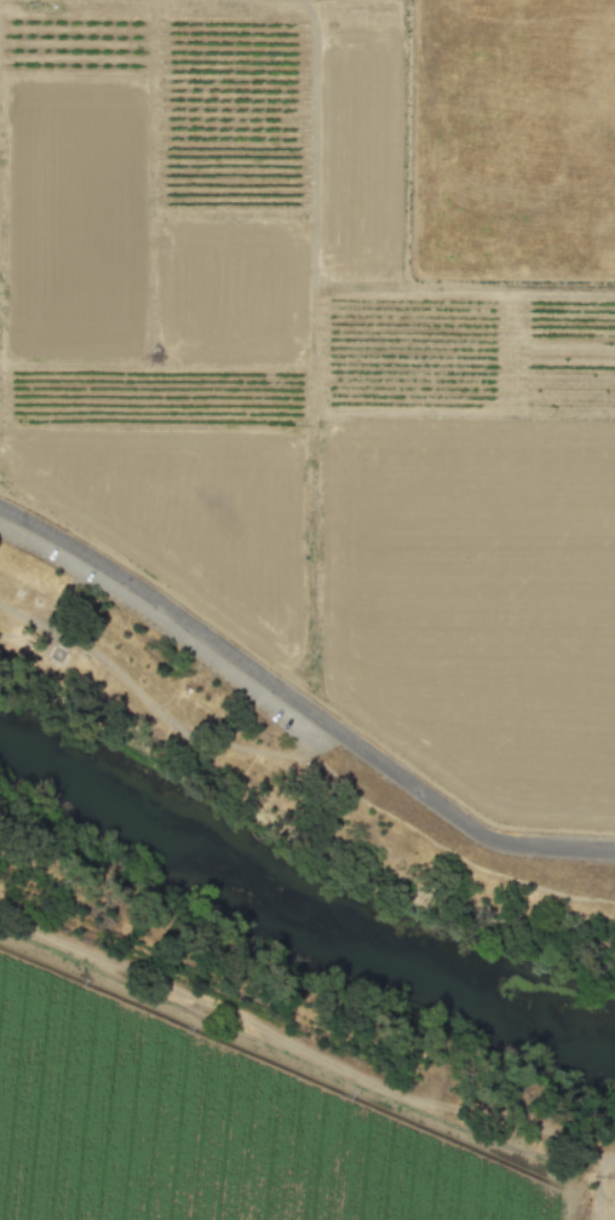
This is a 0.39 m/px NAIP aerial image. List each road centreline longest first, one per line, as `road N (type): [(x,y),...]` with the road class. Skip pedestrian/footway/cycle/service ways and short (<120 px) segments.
road 1 (residential): [(614,854),(508,845),(483,834),(119,575),(0,510)]

